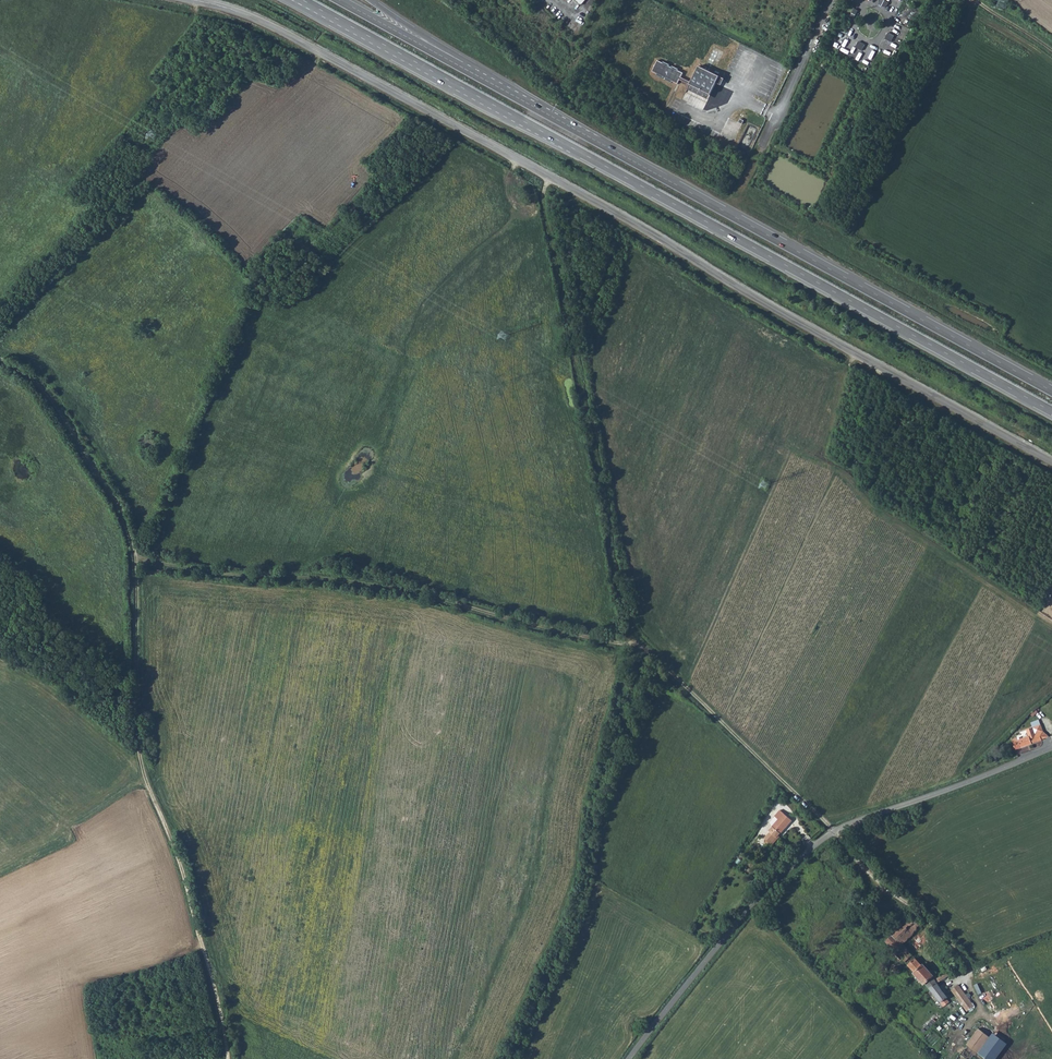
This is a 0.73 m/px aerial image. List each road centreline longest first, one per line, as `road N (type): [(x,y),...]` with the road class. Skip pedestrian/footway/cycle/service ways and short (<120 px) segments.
road 1 (track): [(136,557),(227,576),(319,576),(416,592),(636,647),(862,868),(952,943),(970,973),(952,984)]
road 2 (tertiary): [(1051,463),(488,141),(247,14),(196,0)]
road 3 (trunk): [(303,0),(1051,411)]
road 4 (track): [(0,360),(42,387),(129,530),(143,780),(182,872),(228,1058)]
road 5 (trunk): [(1051,391),(468,71)]
road 6 (unclassified): [(1051,748),(868,816),(810,849),(765,890),(628,1058)]
road 7 (track): [(636,647),(546,225),(549,176)]
road 8 (track): [(1051,625),(877,510),(855,485),(793,452)]
road 9 (track): [(143,780),(69,824),(0,766)]
road 10 (unclassified): [(832,0),(763,143)]
road 11 (trunk): [(468,71),(340,0)]
road 12 (trunk): [(468,71),(370,0)]

